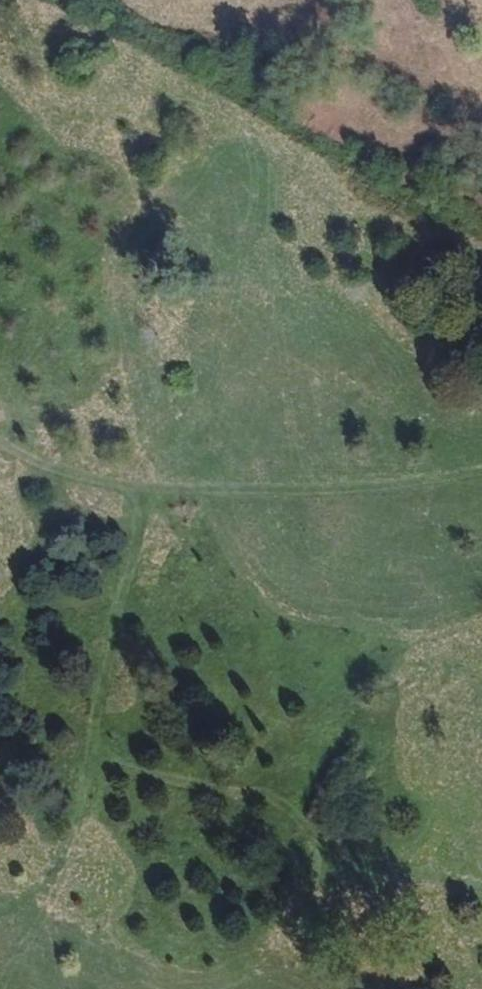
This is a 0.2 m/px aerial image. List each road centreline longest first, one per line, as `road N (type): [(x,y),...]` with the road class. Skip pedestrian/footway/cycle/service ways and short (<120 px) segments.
road 1 (track): [(0,918),(18,912),(85,850),(152,487)]
road 2 (track): [(101,762),(283,805),(324,846),(392,869),(481,878)]
road 3 (track): [(152,487),(317,491),(481,470)]
road 4 (track): [(0,451),(34,476),(152,487)]

